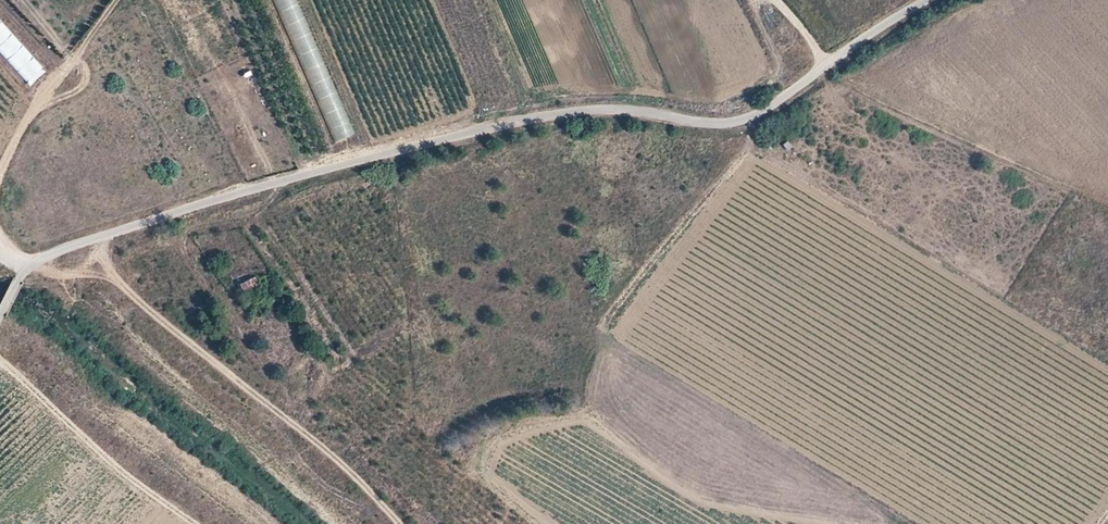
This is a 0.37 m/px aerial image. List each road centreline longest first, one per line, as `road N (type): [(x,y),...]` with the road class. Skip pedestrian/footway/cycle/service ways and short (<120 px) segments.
road 1 (unclassified): [(938,0),(852,42),(733,126),(613,108),(55,252)]
road 2 (track): [(38,262),(340,523)]
road 3 (track): [(0,329),(257,523)]

